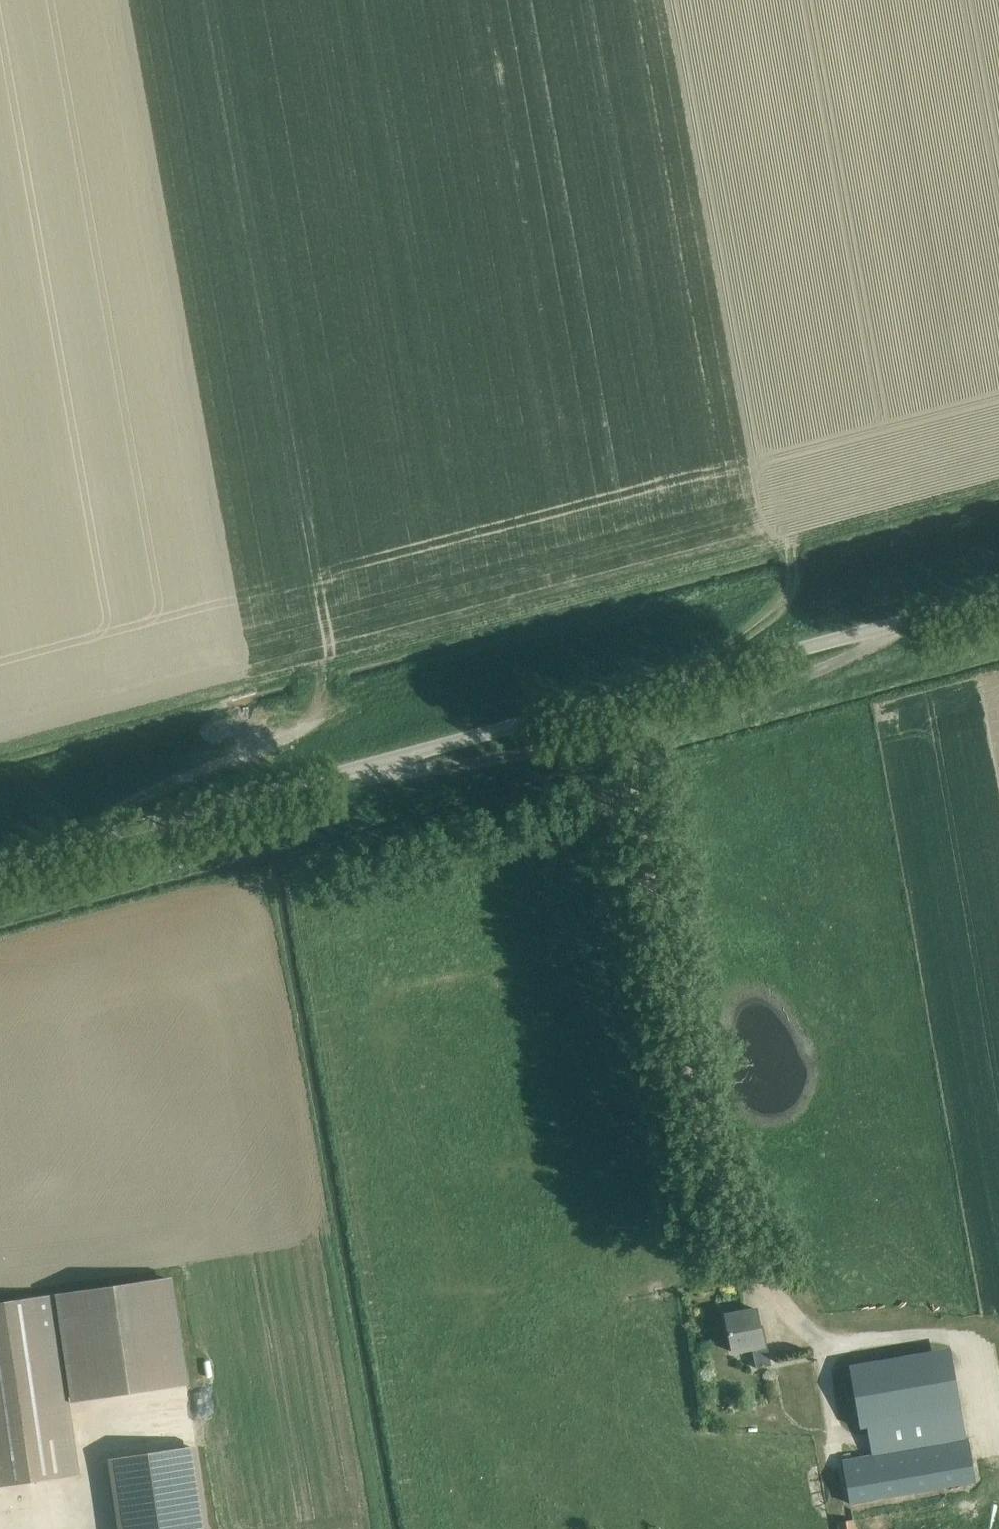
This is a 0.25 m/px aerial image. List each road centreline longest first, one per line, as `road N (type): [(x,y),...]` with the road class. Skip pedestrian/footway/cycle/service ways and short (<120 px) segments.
road 1 (unclassified): [(0,863),(998,598)]

